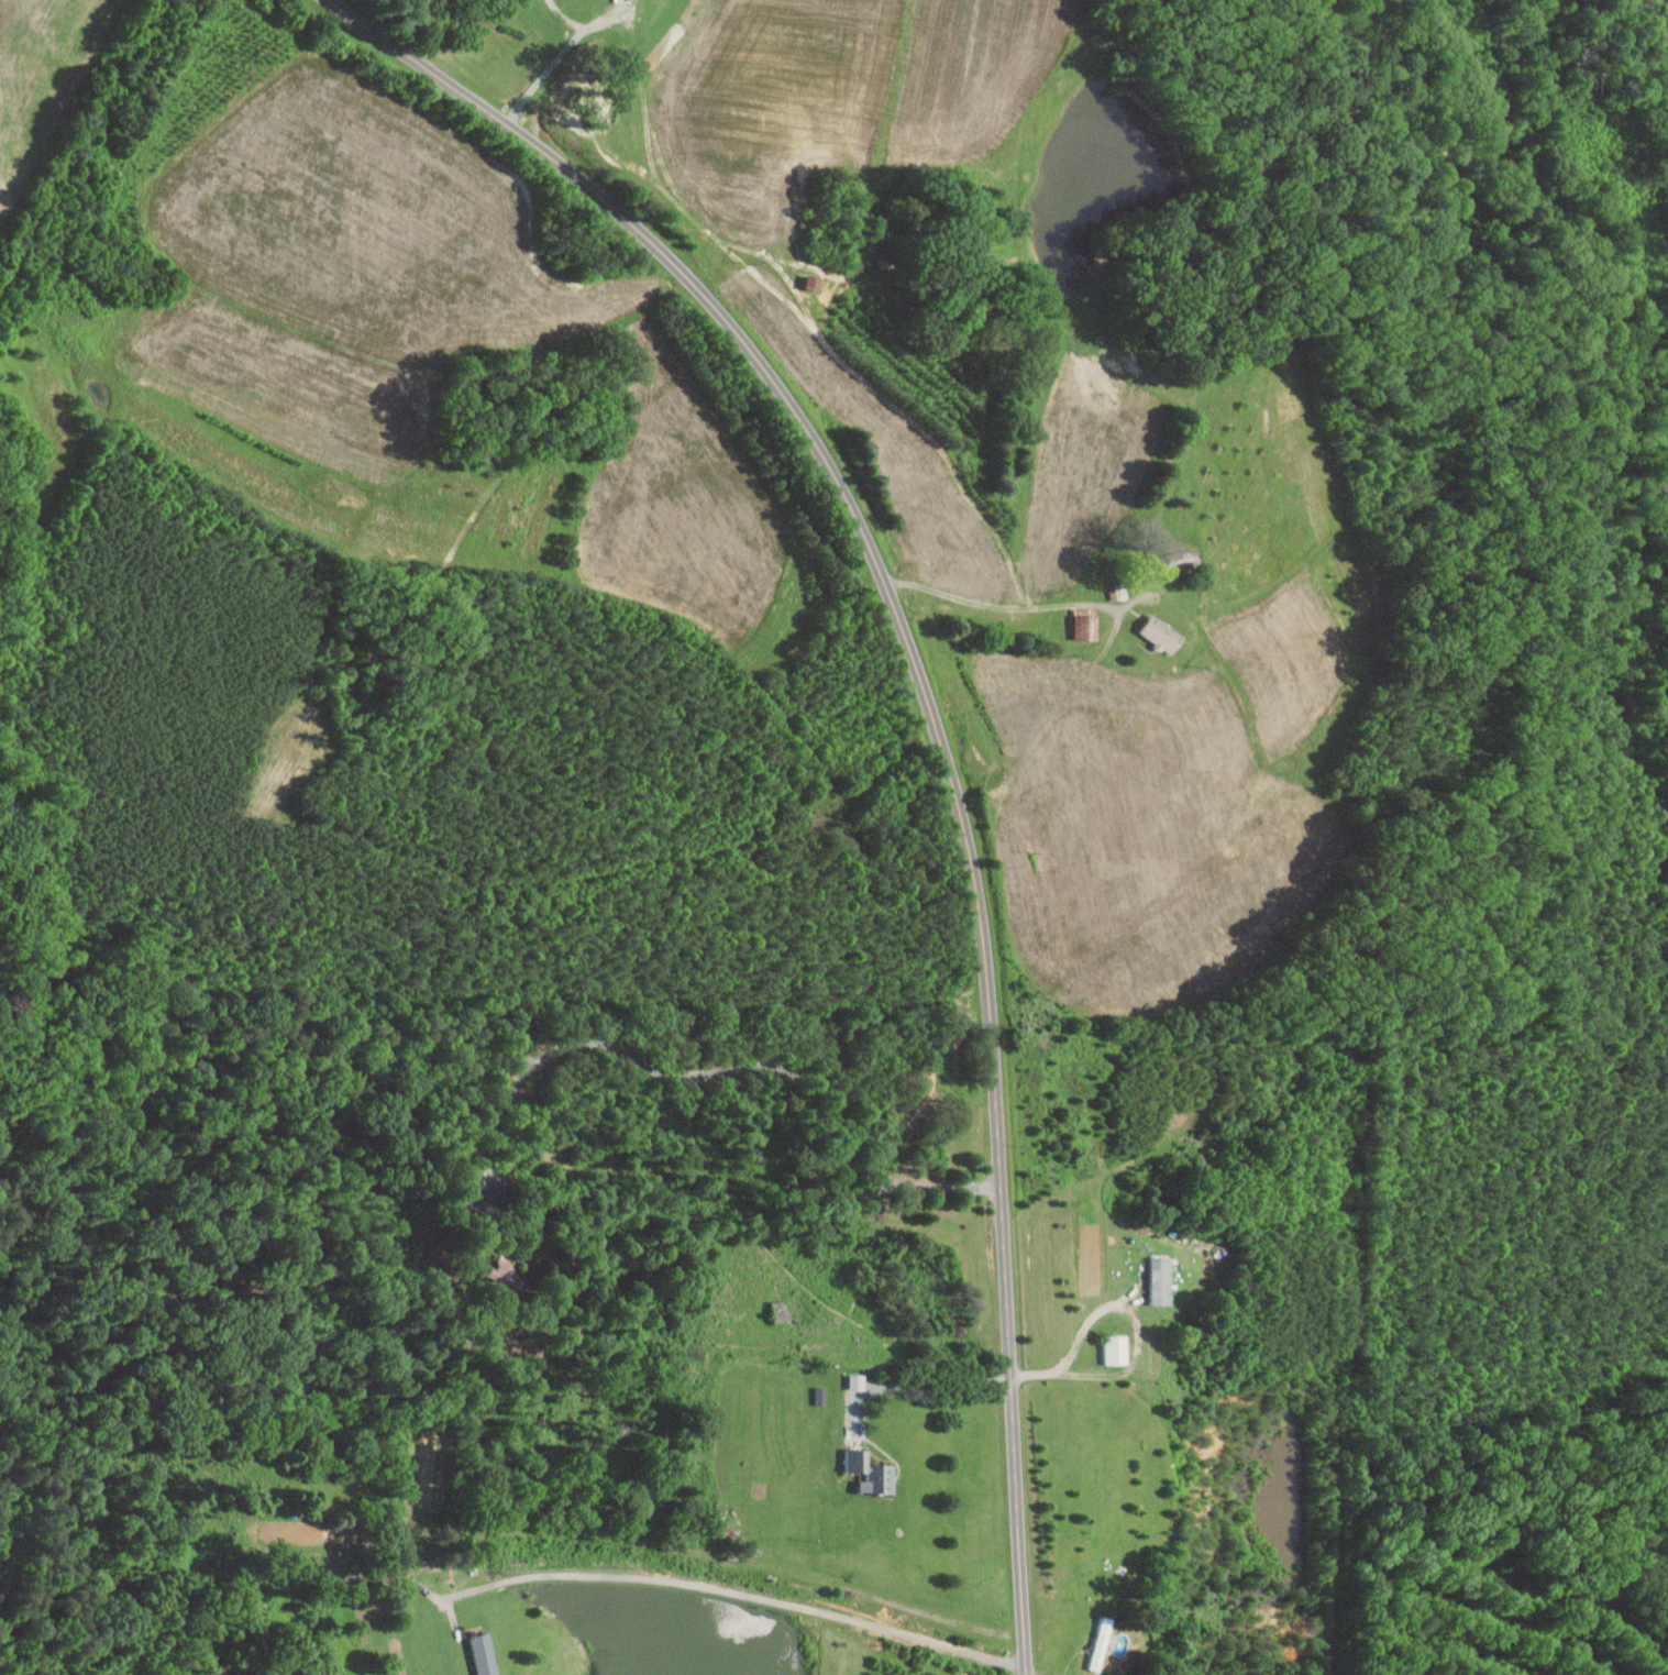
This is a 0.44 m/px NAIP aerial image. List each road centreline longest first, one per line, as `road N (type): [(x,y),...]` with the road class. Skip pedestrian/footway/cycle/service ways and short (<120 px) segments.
road 1 (residential): [(1027,1674),(982,915),(941,739),(893,605),(797,418),(687,276),(579,177),(331,0)]

